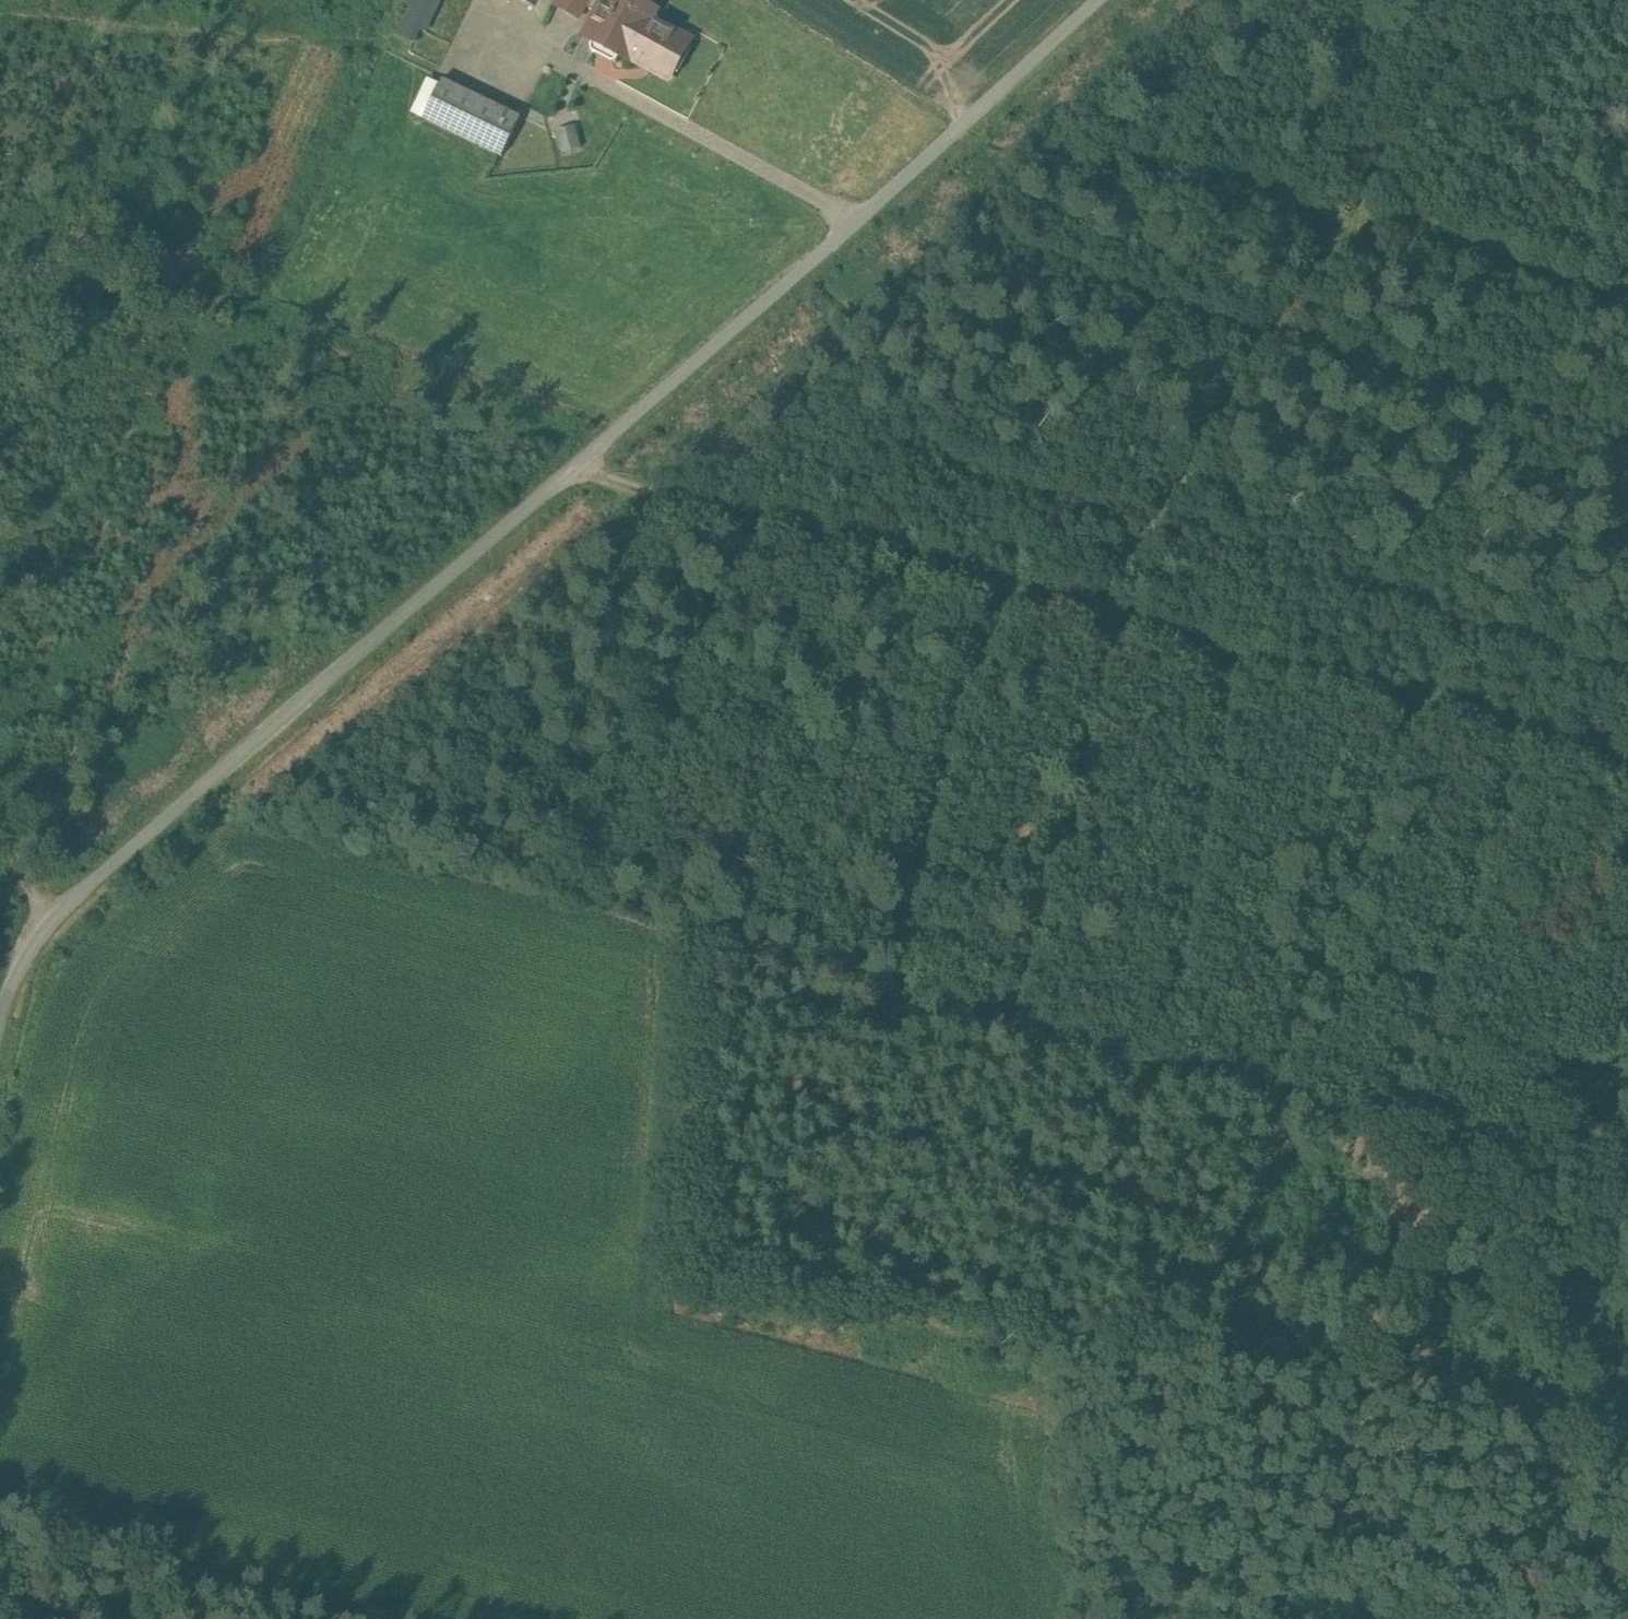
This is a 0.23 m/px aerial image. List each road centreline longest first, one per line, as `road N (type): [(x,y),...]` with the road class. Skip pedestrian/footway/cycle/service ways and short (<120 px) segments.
road 1 (unclassified): [(0,1011),(42,931),(667,388),(1096,0)]

